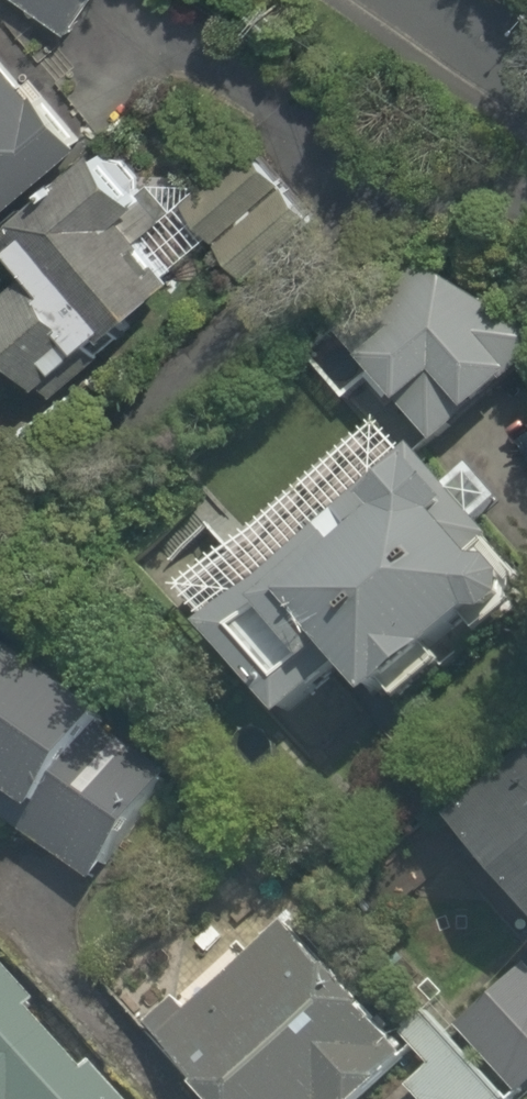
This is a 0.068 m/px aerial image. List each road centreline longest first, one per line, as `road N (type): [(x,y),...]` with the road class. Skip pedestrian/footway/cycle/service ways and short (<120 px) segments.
road 1 (residential): [(526,81),(413,0)]

